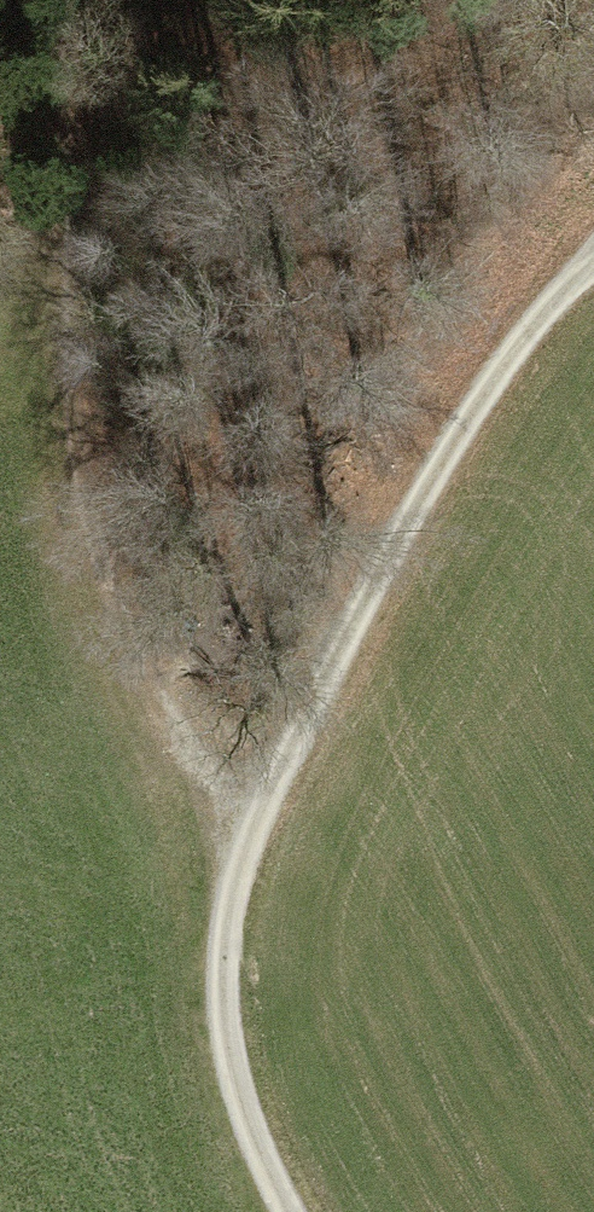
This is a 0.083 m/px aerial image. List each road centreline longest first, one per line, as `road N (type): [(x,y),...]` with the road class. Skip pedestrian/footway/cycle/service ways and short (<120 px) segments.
road 1 (track): [(251,848),(354,601),(541,333),(593,281)]
road 2 (track): [(251,848),(139,675),(76,471),(68,258)]
road 3 (track): [(295,1211),(237,1090),(230,962),(251,848)]

